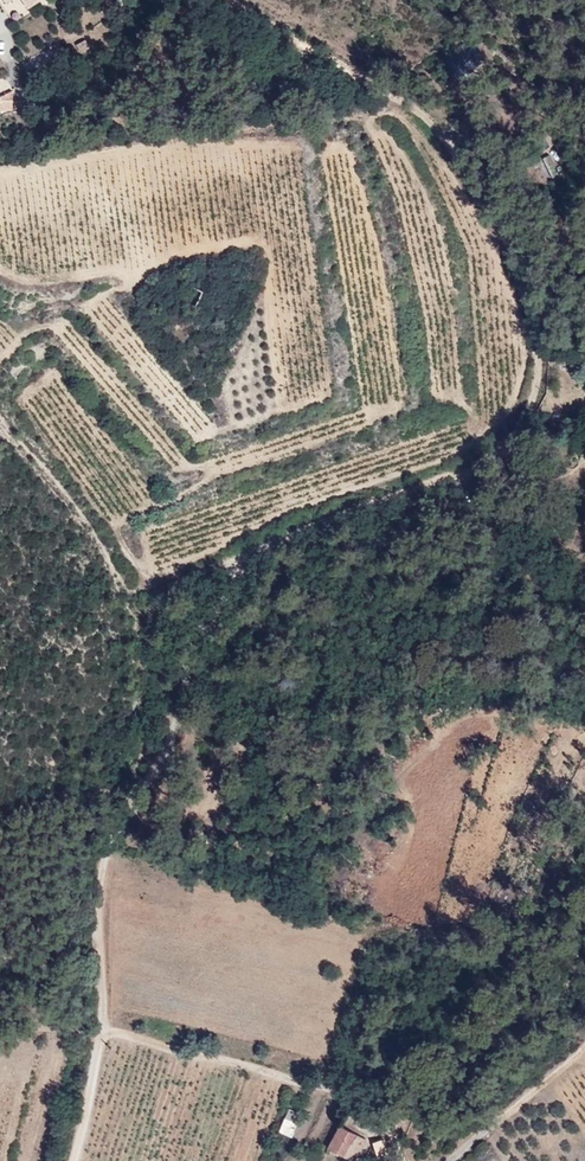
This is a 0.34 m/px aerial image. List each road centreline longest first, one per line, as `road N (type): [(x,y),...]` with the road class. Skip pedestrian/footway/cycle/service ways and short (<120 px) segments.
road 1 (unclassified): [(74,1160),(100,1034),(103,863),(119,810),(169,733),(176,659),(228,574),(272,540),(451,473),(513,435),(533,400),(539,347)]
road 2 (track): [(539,347),(526,255),(495,184),(443,129),(230,0)]

